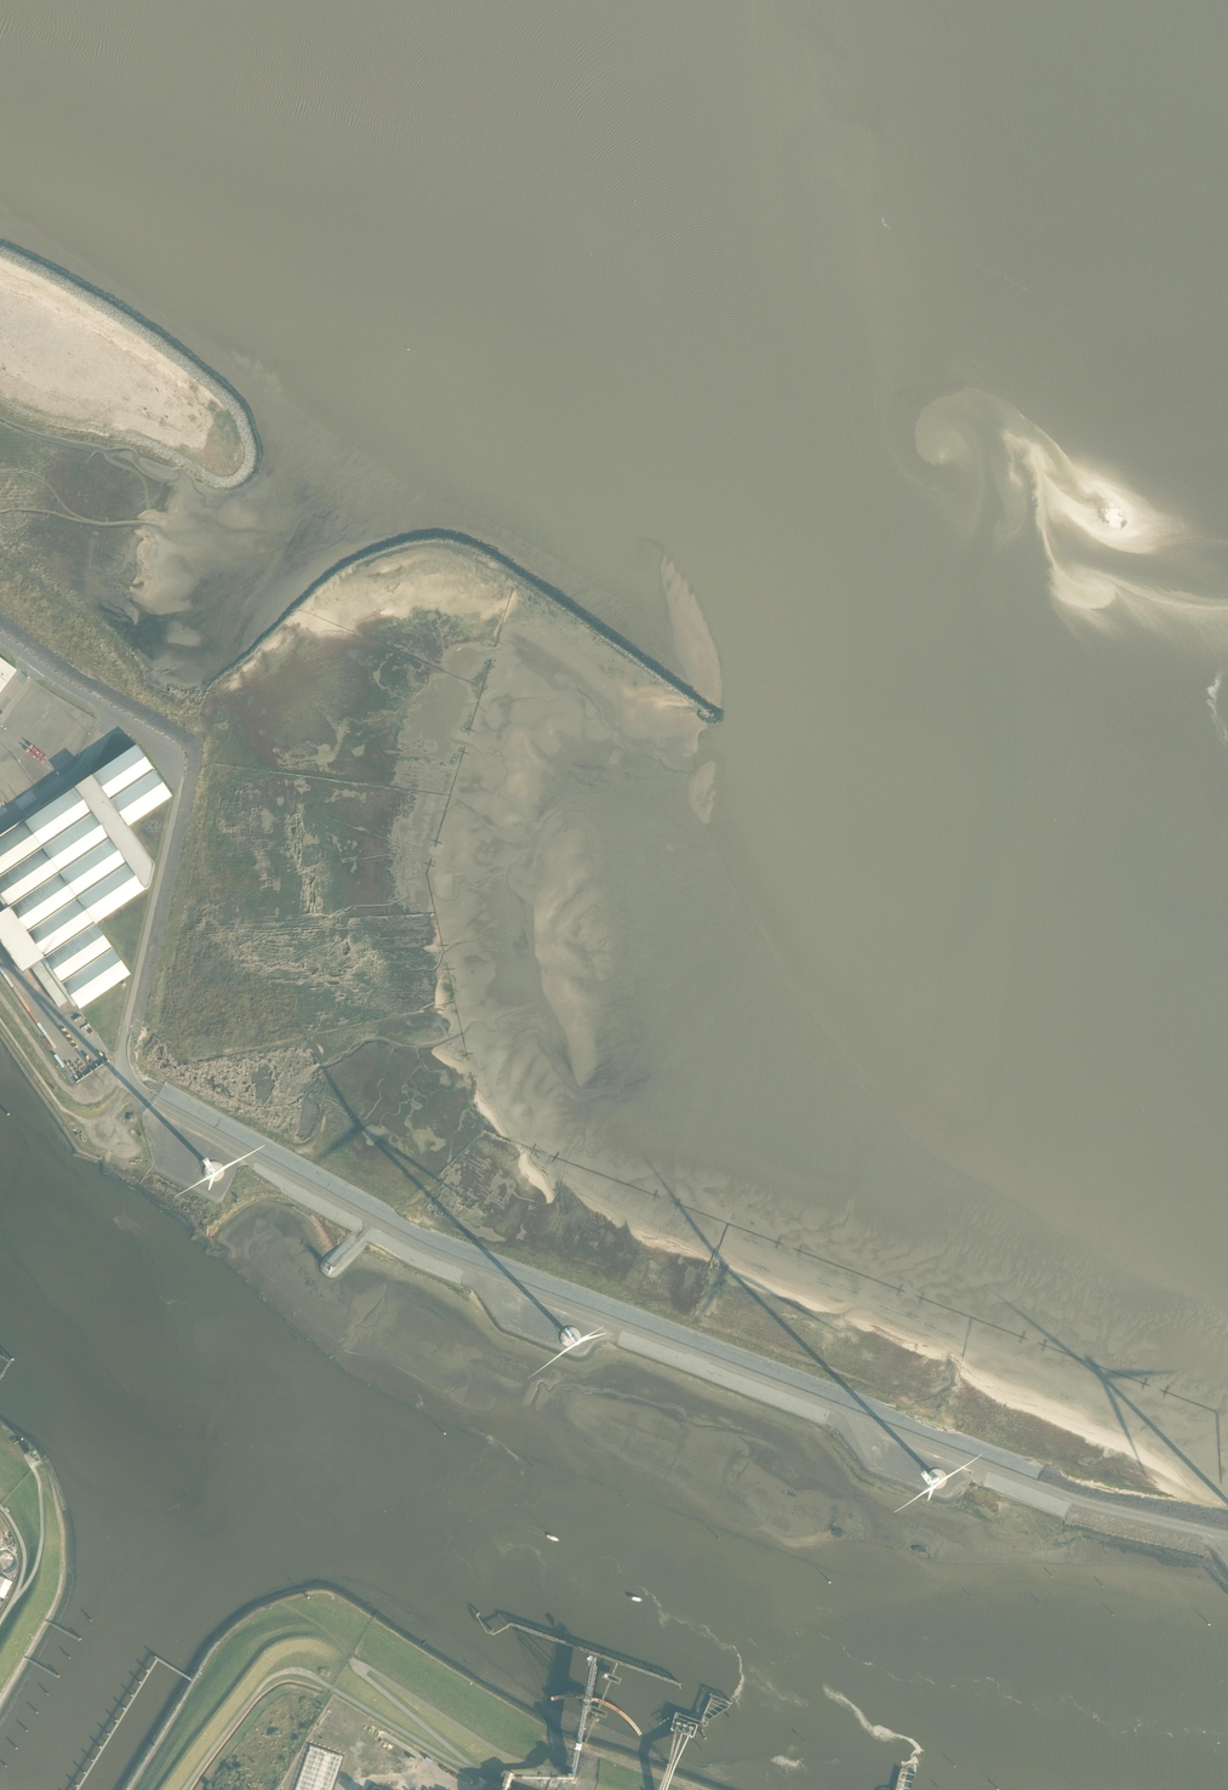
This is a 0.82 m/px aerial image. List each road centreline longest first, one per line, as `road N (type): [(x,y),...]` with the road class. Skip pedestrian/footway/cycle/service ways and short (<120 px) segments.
road 1 (unclassified): [(174,765),(144,732),(0,635)]
road 2 (unclassified): [(0,1622),(24,1559),(0,1507)]

